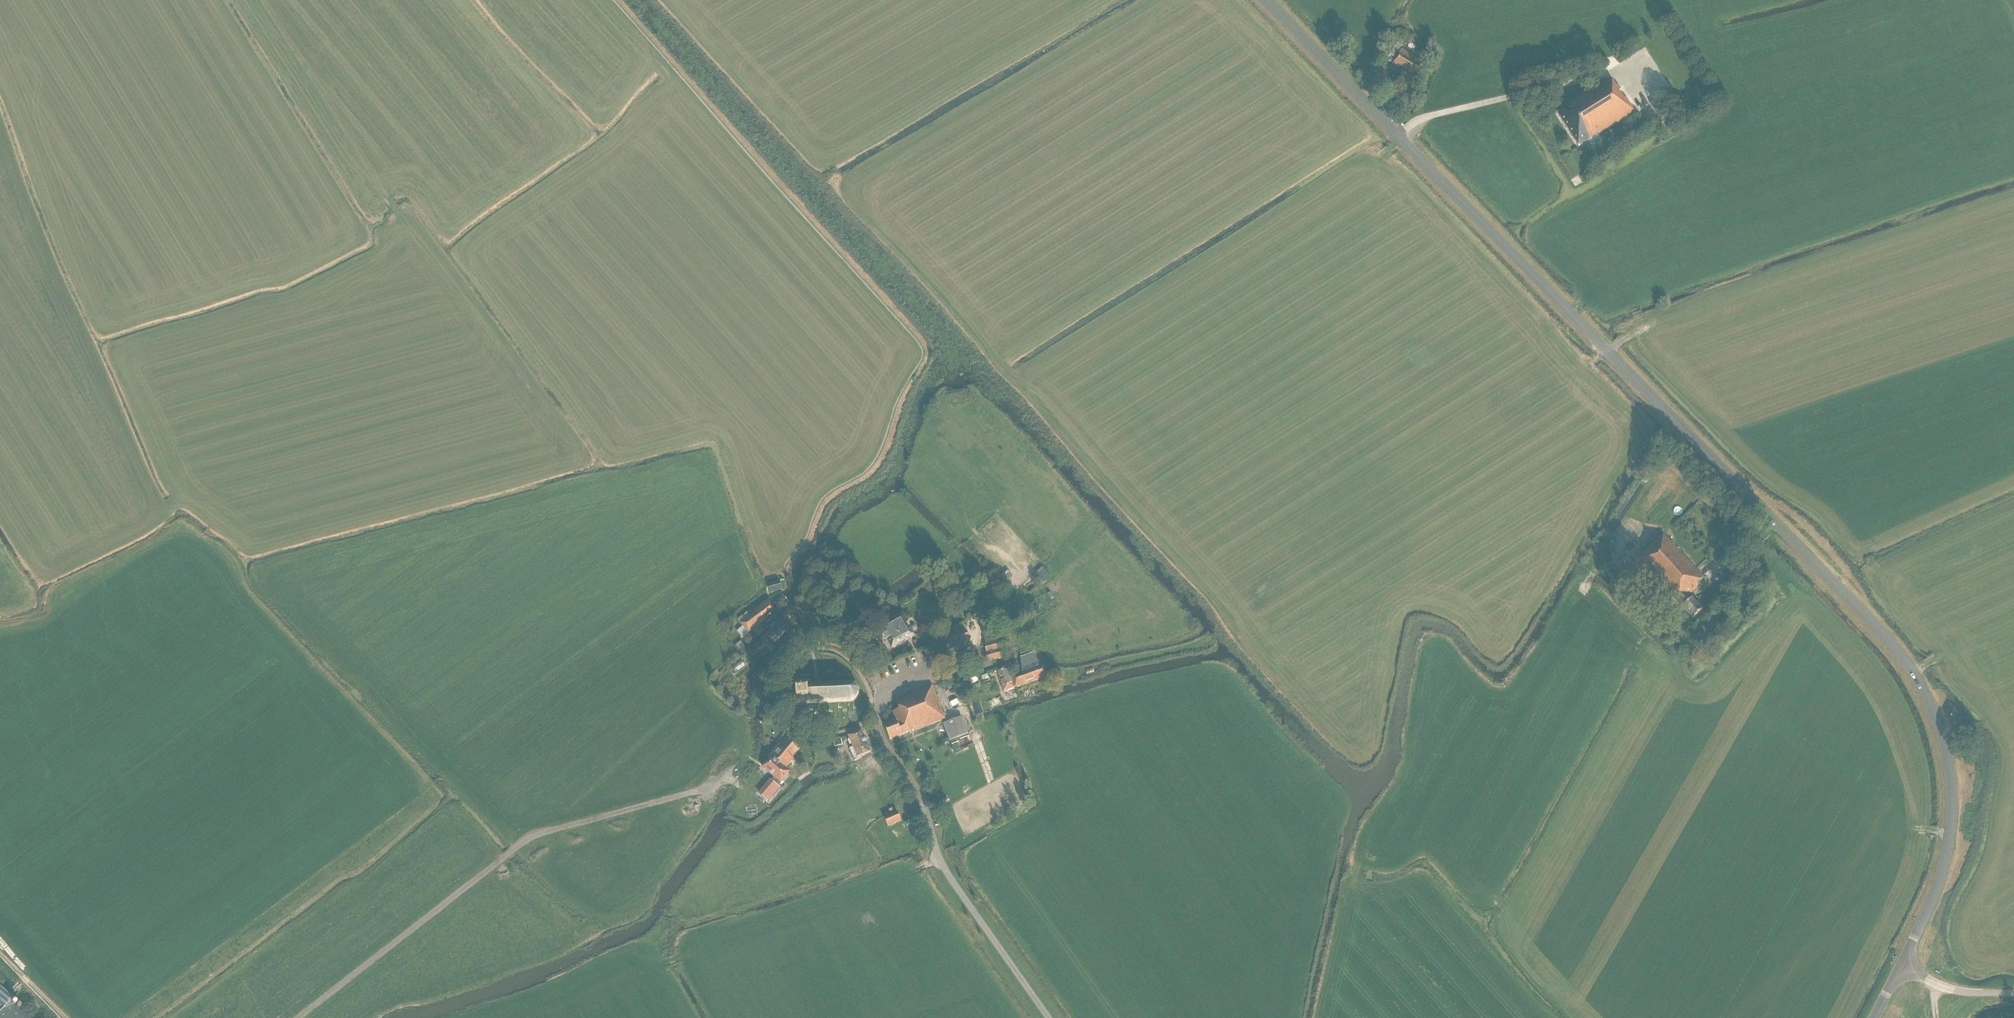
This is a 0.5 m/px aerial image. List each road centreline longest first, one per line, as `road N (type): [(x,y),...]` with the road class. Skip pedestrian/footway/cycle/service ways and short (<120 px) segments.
road 1 (tertiary): [(1901,965),(1939,884),(1952,796),(1944,742),(1910,669),(1262,0)]
road 2 (track): [(745,790),(722,777),(528,838),(299,1017)]
road 3 (track): [(548,998),(607,971),(663,966),(698,944),(916,869)]
road 4 (track): [(2013,199),(1644,330)]
road 5 (unclassified): [(1047,1017),(939,861),(913,784),(877,725),(876,681)]
road 6 (track): [(537,197),(611,144),(668,89),(670,78),(598,0)]

